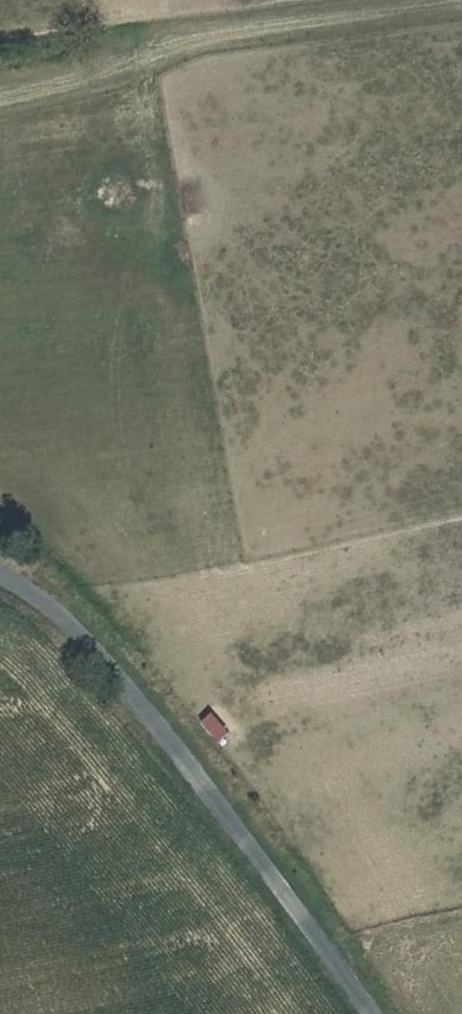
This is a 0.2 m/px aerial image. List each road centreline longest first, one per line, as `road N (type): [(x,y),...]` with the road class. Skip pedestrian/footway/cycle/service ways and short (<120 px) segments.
road 1 (unclassified): [(0,585),(35,601),(77,642),(188,780),(357,1013)]
road 2 (track): [(461,3),(209,36),(159,57),(0,93)]

